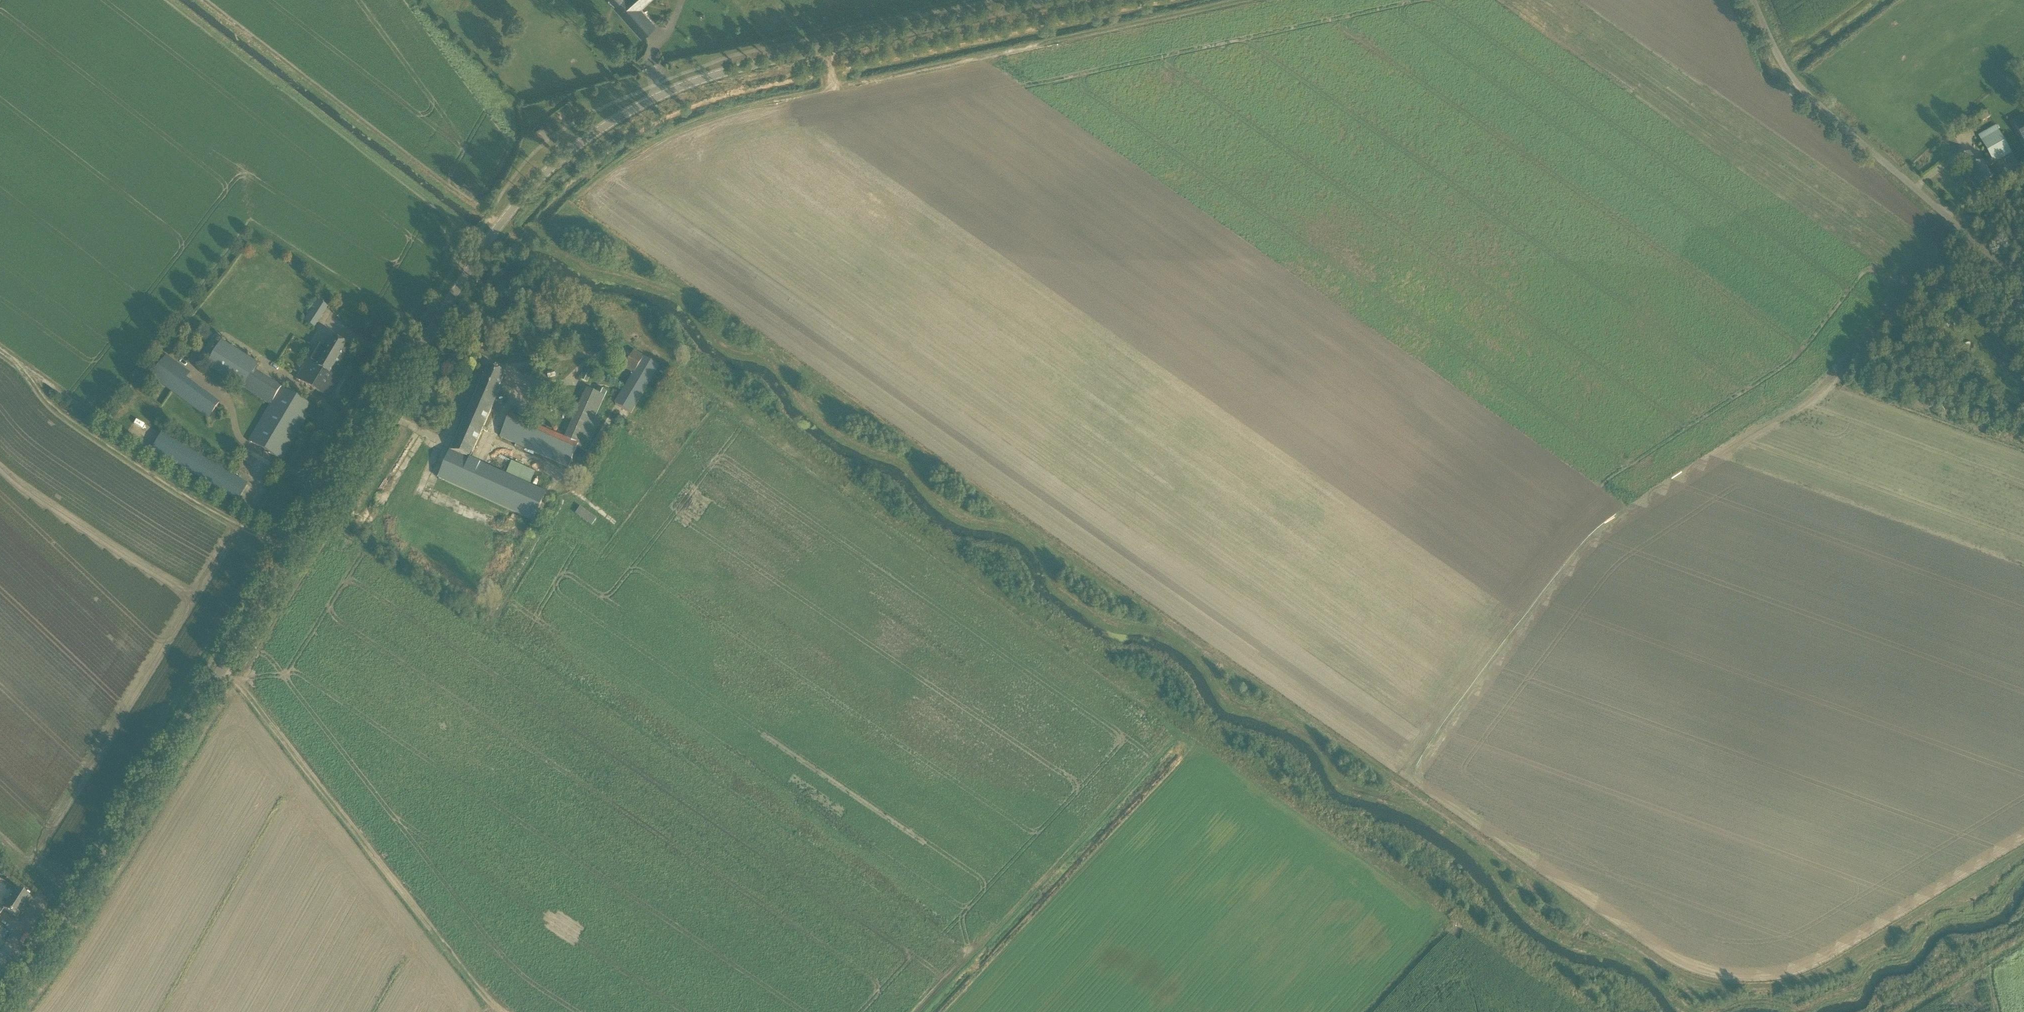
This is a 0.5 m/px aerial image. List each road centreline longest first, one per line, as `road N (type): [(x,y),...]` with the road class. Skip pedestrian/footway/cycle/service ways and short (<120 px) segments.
road 1 (tertiary): [(7,1011),(55,953),(215,706),(480,251),(541,179),(648,99),(724,69),(1050,0)]
road 2 (unclassified): [(2023,283),(1796,82),(1753,0)]

